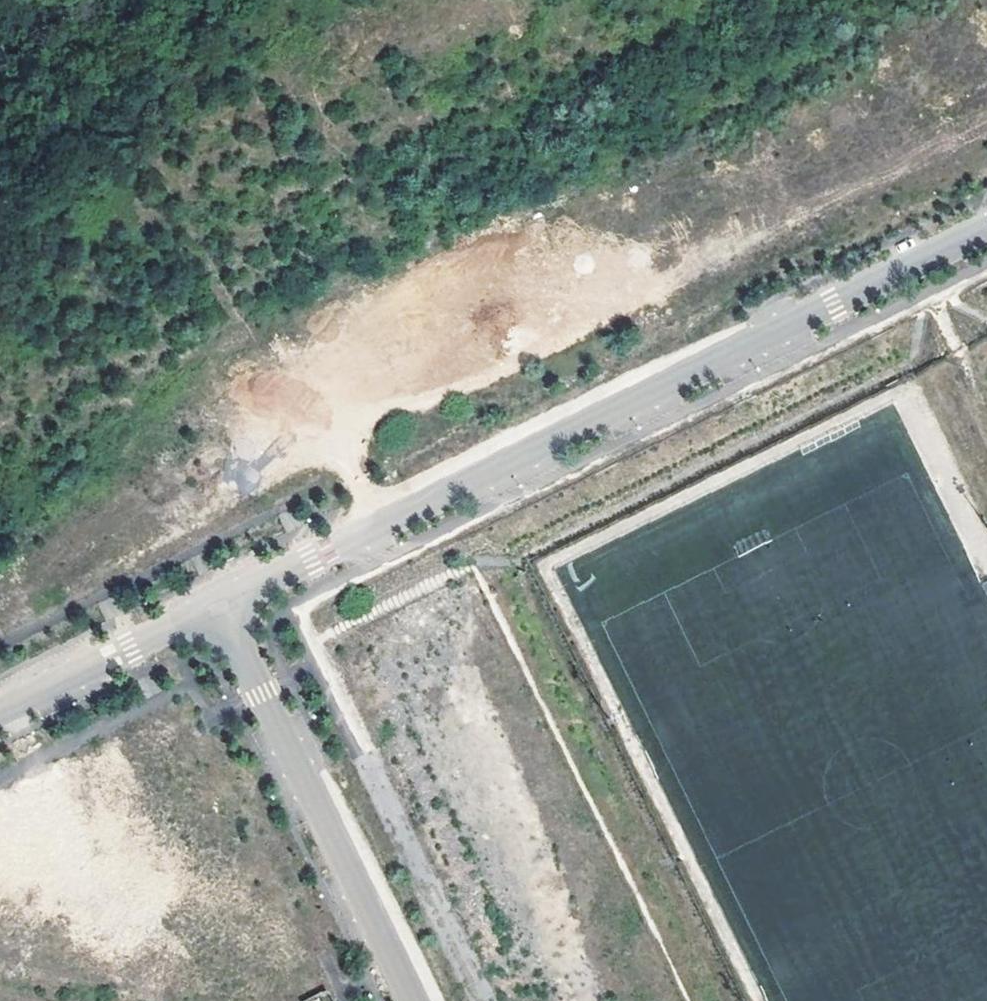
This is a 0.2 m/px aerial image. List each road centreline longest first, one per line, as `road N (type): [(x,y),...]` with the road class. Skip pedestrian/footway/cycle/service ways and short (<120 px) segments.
road 1 (residential): [(986,227),(222,600)]
road 2 (residential): [(222,600),(413,1000)]
road 3 (residential): [(222,600),(0,708)]

